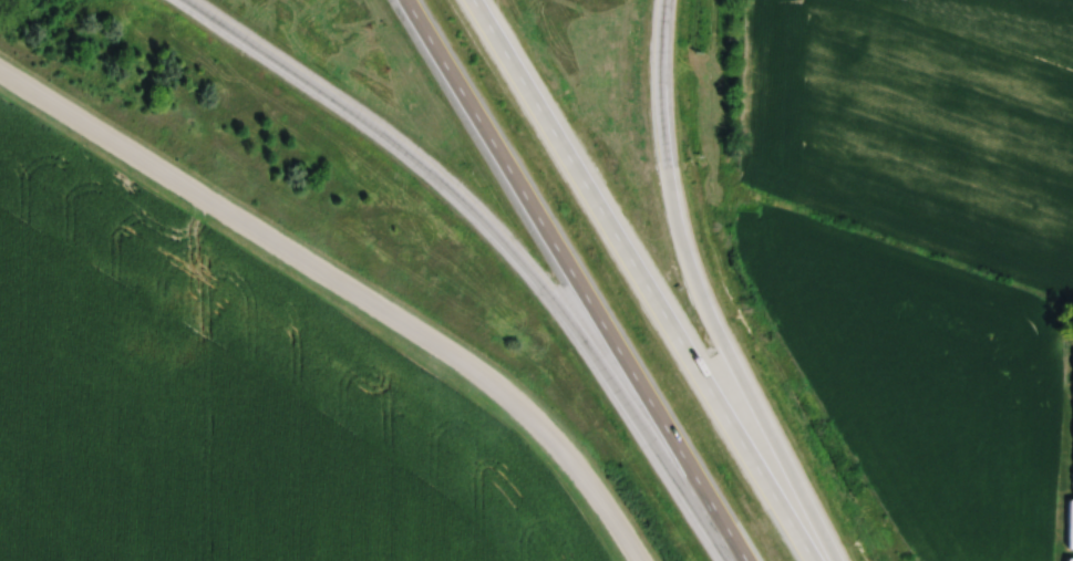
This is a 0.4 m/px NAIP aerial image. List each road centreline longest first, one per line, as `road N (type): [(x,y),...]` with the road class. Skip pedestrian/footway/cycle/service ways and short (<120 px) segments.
road 1 (tertiary): [(642,560),(538,420),(444,342),(0,70)]
road 2 (motorway): [(395,0),(734,560)]
road 3 (motorway): [(809,560),(472,0)]
road 4 (motorway): [(833,560),(674,235),(651,126),(656,0)]
road 5 (motorway): [(188,0),(345,103),(448,186),(575,309)]

